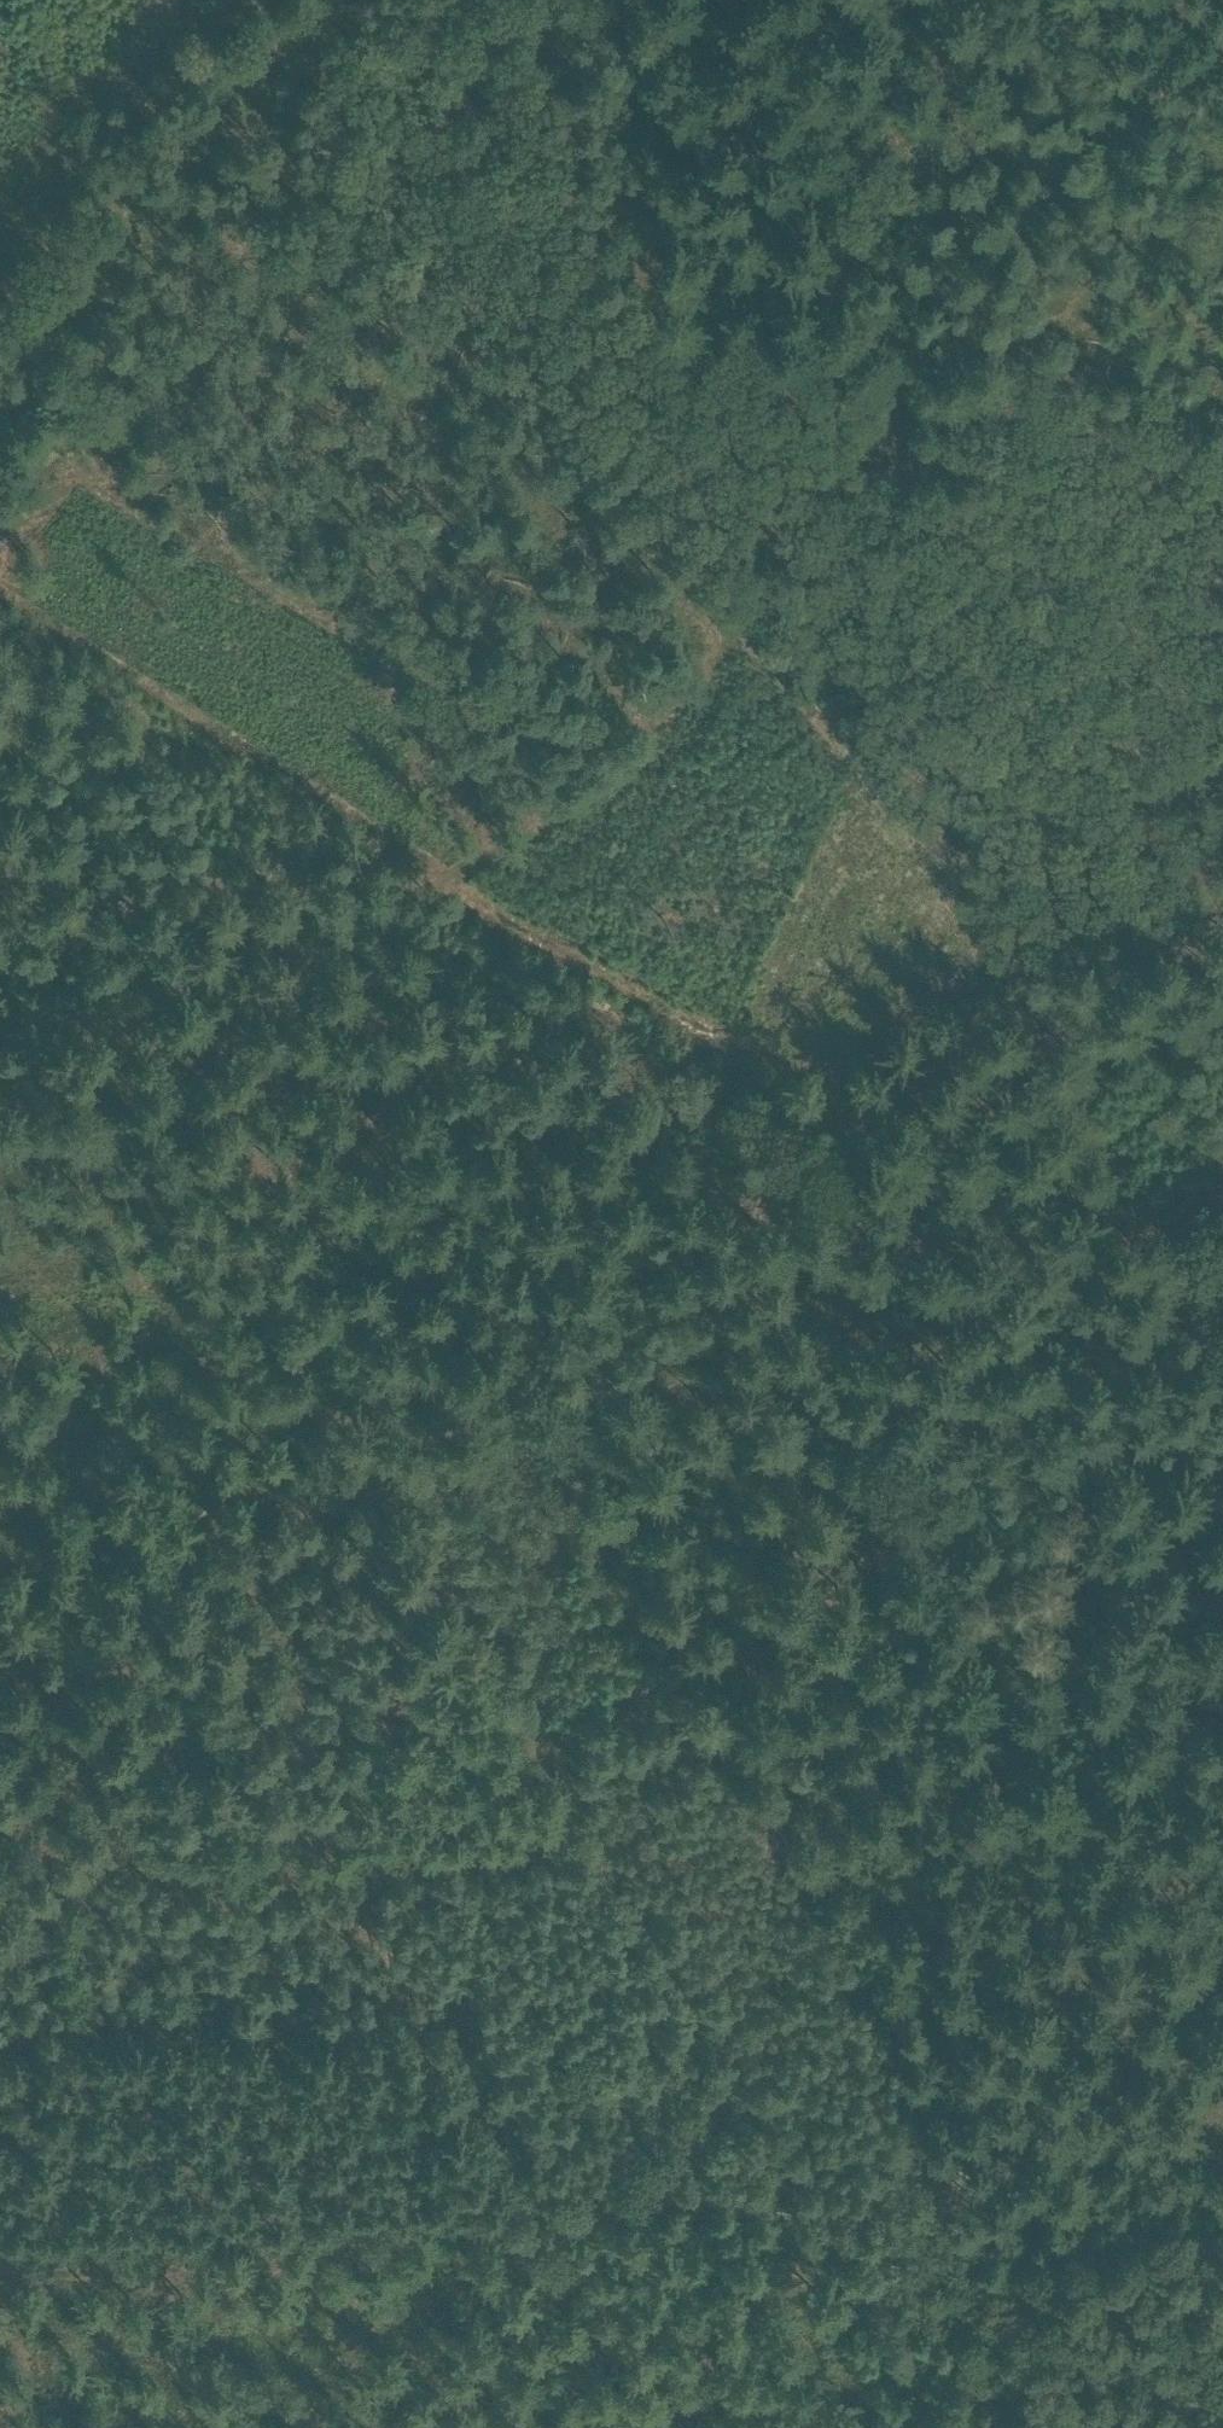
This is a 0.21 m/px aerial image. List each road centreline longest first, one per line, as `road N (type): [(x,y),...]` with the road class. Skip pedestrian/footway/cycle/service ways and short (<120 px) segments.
road 1 (track): [(0,1670),(88,1594),(187,1533),(508,1425),(763,1307),(1222,986)]
road 2 (track): [(0,932),(368,1472)]
road 3 (track): [(1222,2171),(1166,2202),(971,2358),(907,2427)]
road 4 (track): [(1222,186),(1044,0)]

